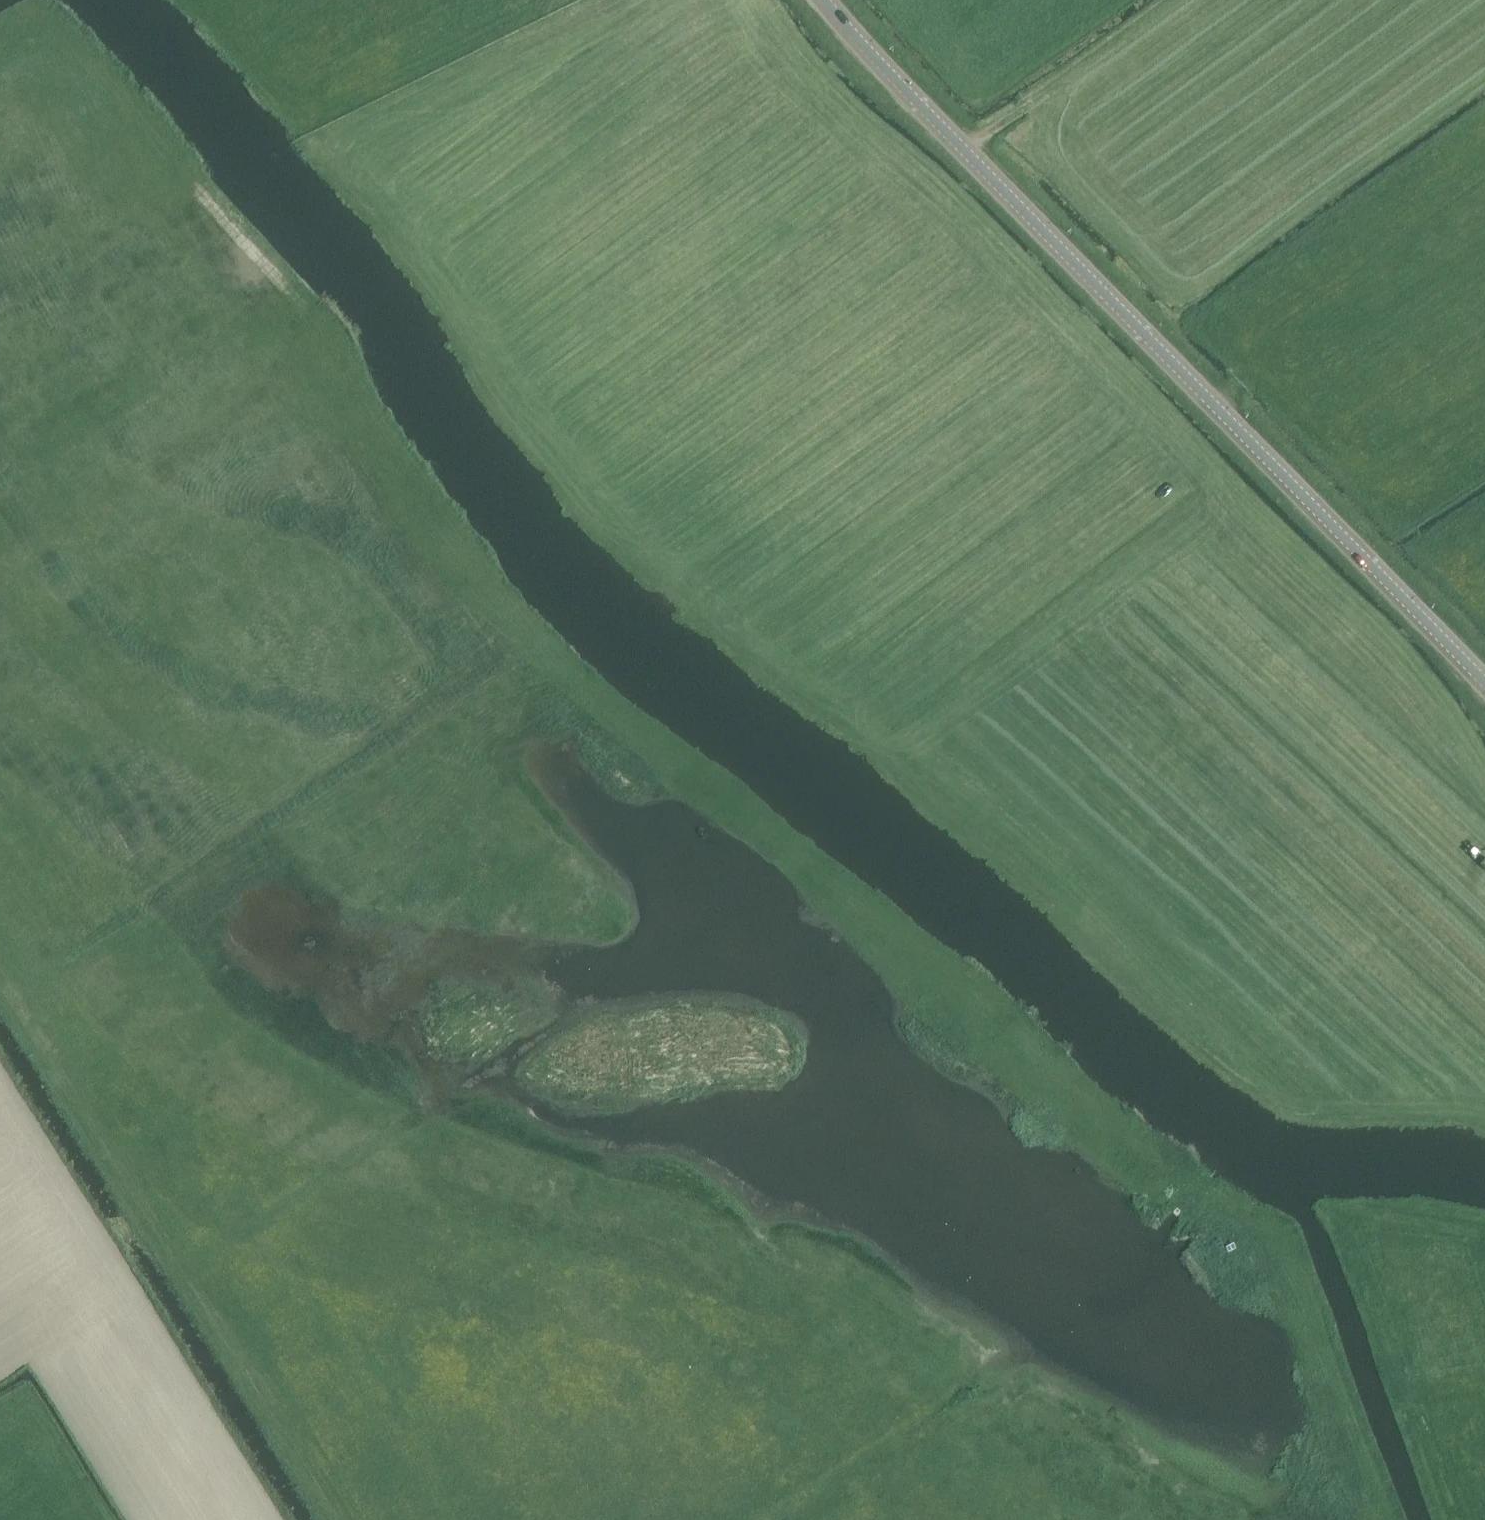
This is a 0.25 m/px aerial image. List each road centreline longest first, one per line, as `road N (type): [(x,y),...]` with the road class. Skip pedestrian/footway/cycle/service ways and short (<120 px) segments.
road 1 (tertiary): [(1484,679),(959,146),(826,0)]
road 2 (track): [(1181,0),(1026,113),(959,146)]

